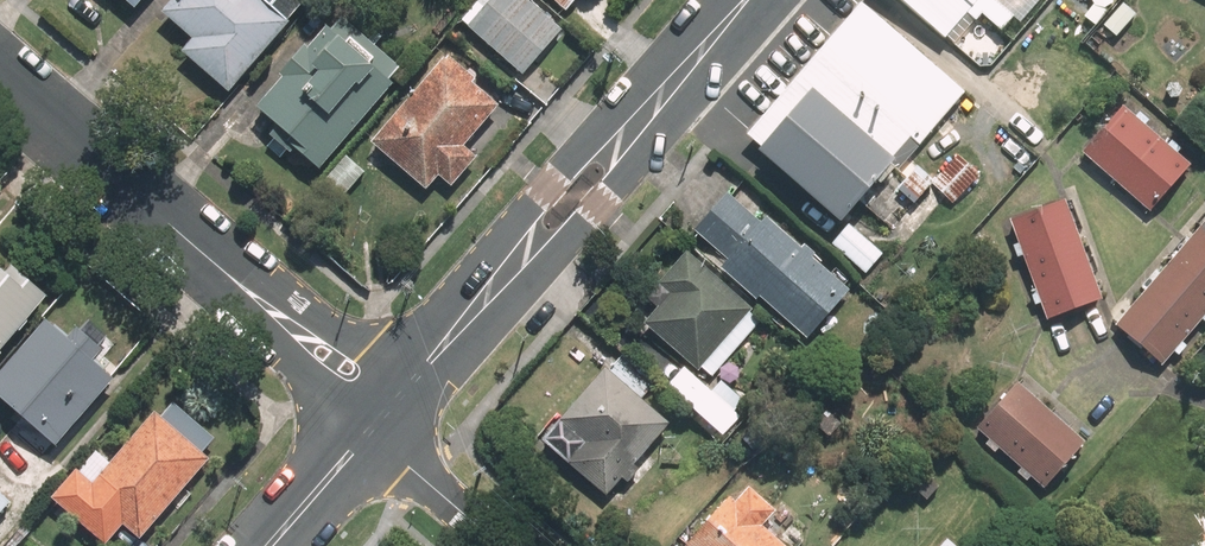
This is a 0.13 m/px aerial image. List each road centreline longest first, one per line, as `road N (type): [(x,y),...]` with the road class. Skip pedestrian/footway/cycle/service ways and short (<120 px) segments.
road 1 (residential): [(761,0),(601,211),(376,417)]
road 2 (residential): [(376,417),(548,183),(727,0)]
road 3 (residential): [(0,75),(346,373),(376,417)]
road 4 (residential): [(376,417),(408,465),(500,545)]
road 5 (residential): [(376,417),(264,545)]

